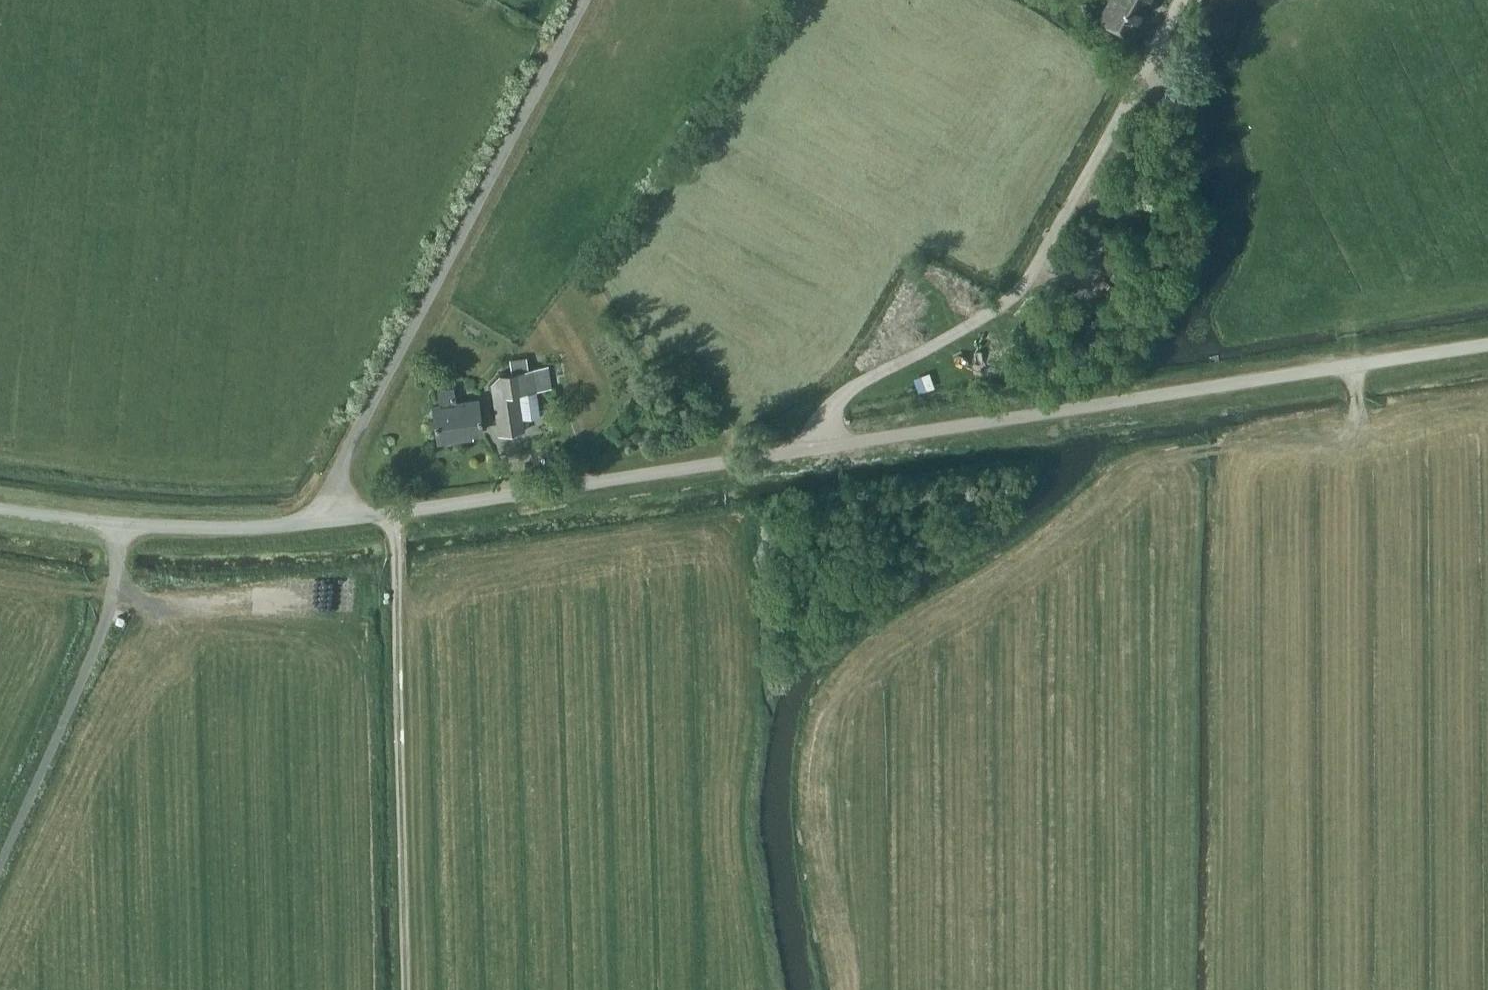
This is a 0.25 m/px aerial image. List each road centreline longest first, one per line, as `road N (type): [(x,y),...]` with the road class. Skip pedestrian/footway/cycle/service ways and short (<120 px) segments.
road 1 (unclassified): [(1487,346),(331,521),(115,529),(0,512)]

